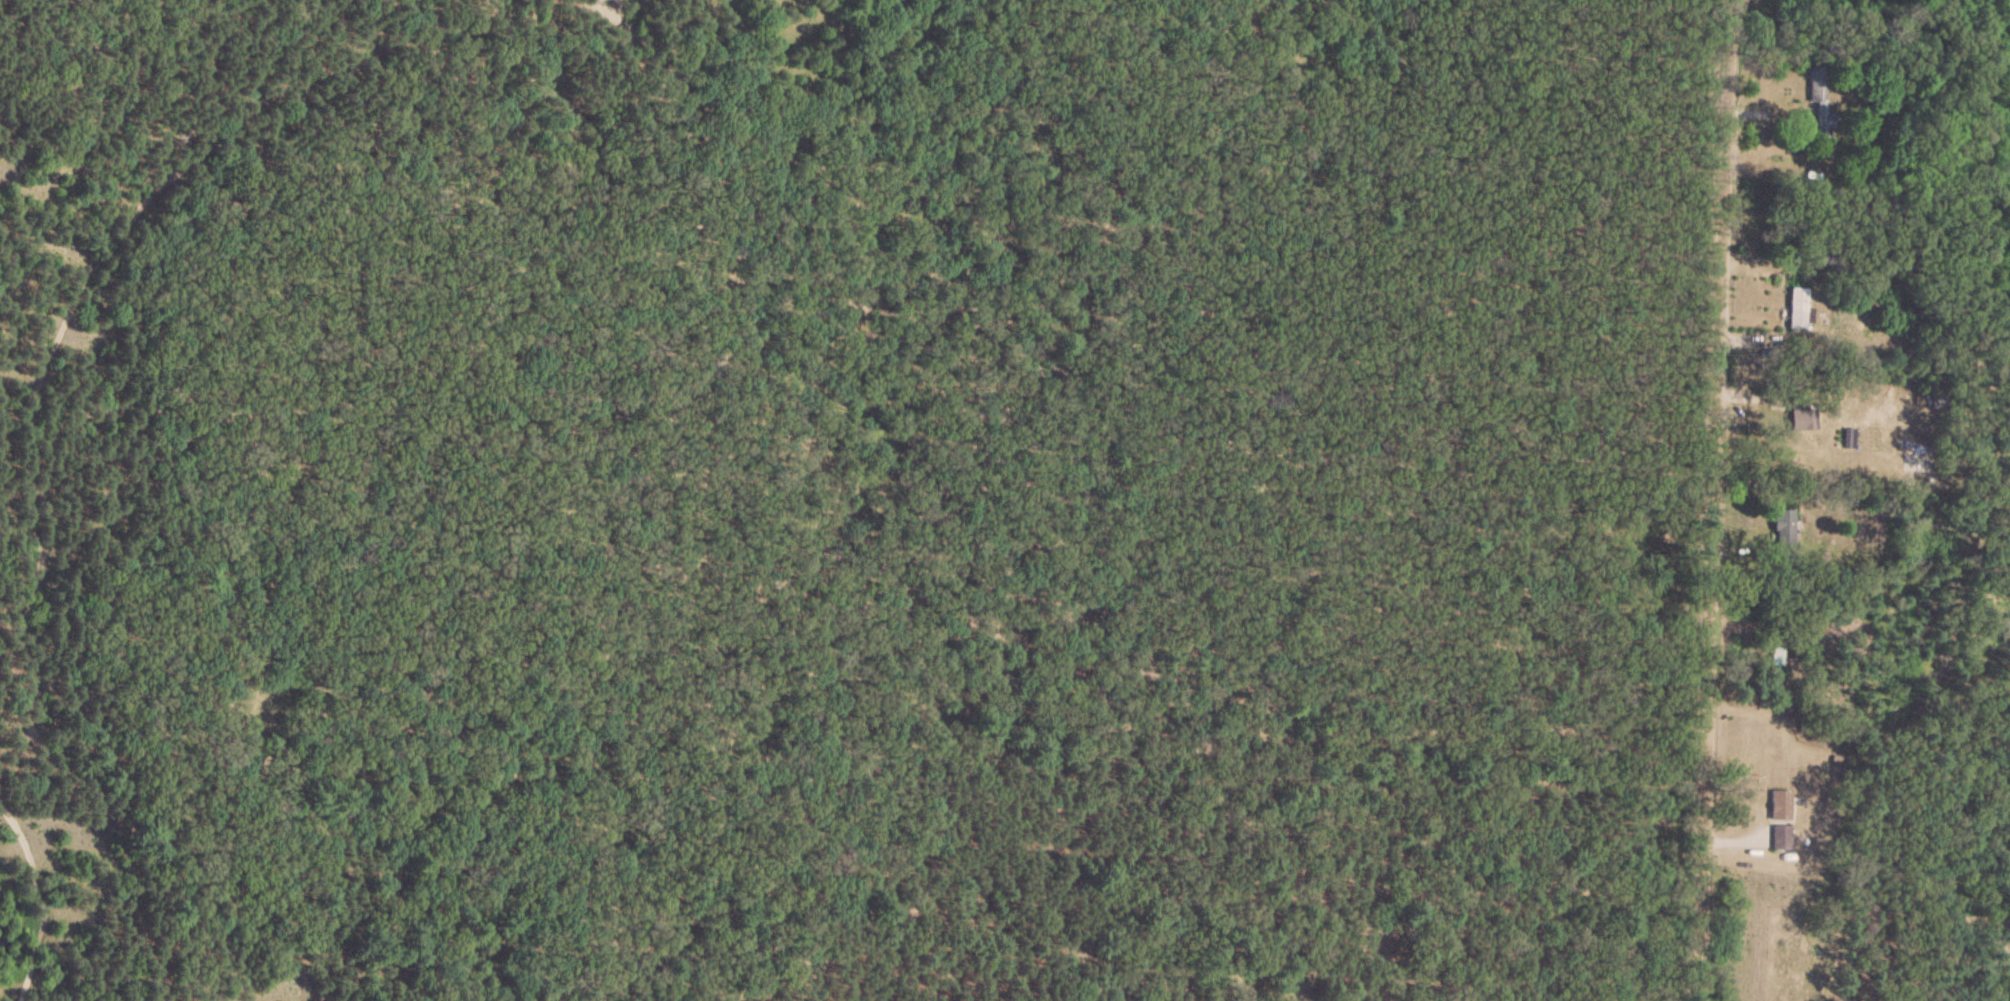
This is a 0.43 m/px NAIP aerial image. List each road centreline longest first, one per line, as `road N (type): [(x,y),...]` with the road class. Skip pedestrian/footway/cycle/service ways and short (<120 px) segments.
road 1 (residential): [(1726,0),(1692,1000)]

